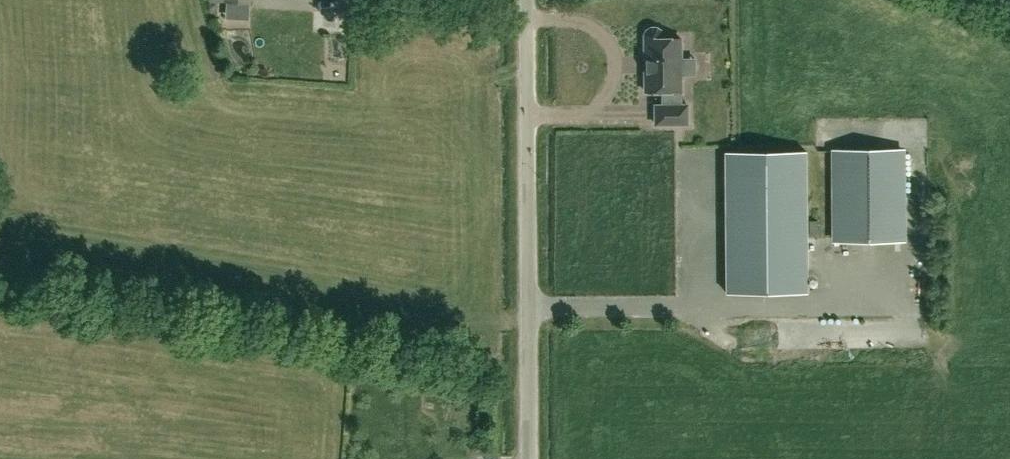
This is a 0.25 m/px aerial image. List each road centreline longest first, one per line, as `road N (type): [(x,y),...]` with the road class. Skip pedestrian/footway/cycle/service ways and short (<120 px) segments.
road 1 (unclassified): [(531,458),(528,0)]

